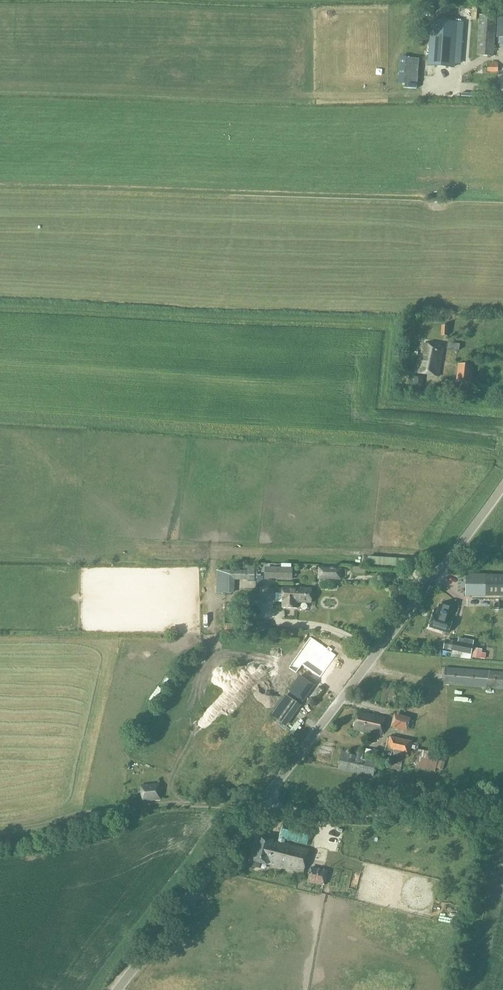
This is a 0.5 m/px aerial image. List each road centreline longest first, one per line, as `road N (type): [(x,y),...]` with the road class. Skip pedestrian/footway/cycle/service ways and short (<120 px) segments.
road 1 (unclassified): [(263,803),(502,485)]
road 2 (unclassified): [(502,820),(435,810),(282,813),(263,803)]
road 3 (unclassified): [(112,989),(263,803)]

